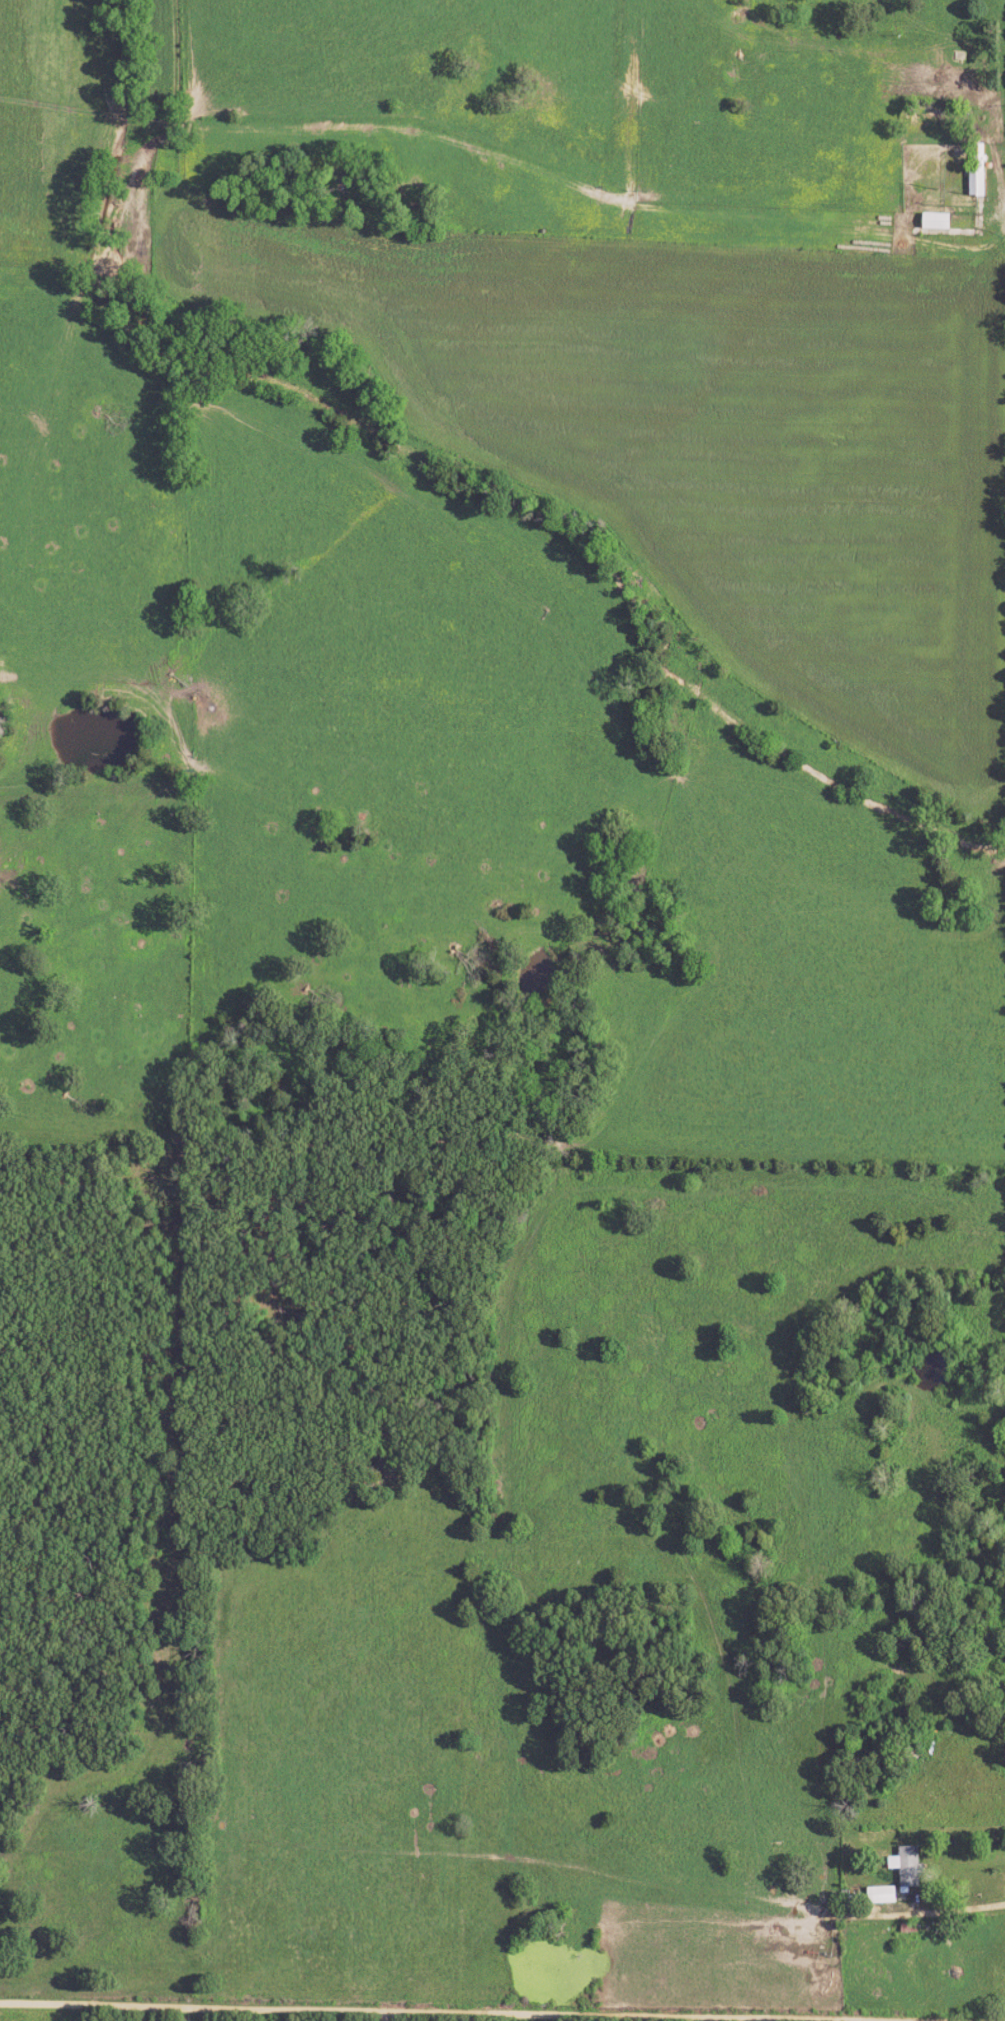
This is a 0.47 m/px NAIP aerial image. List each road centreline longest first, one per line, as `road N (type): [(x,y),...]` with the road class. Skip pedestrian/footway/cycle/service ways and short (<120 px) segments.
road 1 (residential): [(0,2002),(949,2020)]

